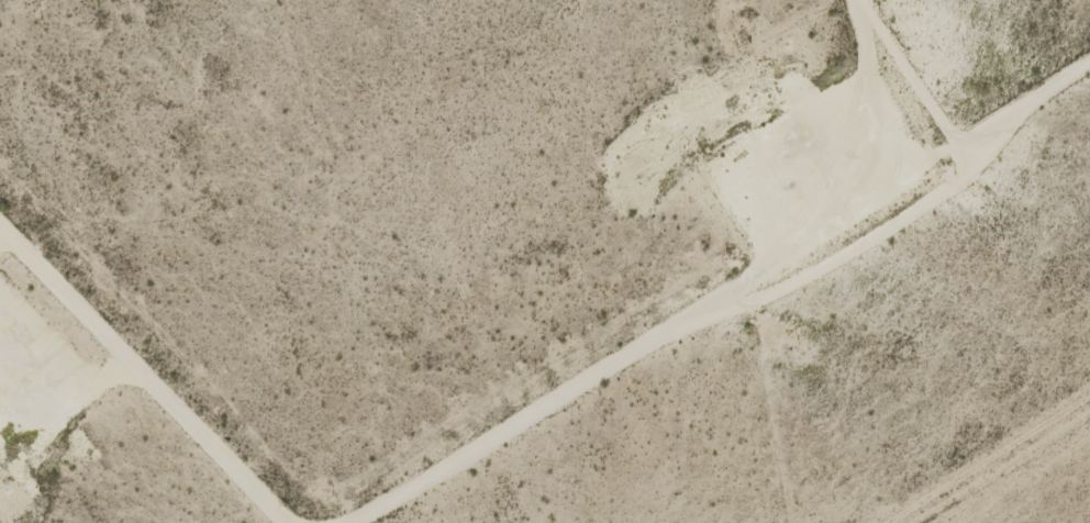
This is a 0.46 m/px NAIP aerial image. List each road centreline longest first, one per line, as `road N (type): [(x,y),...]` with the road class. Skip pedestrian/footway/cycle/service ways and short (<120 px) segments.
road 1 (track): [(324,522),(1089,64)]
road 2 (track): [(0,211),(307,522)]
road 3 (track): [(858,0),(908,174)]

